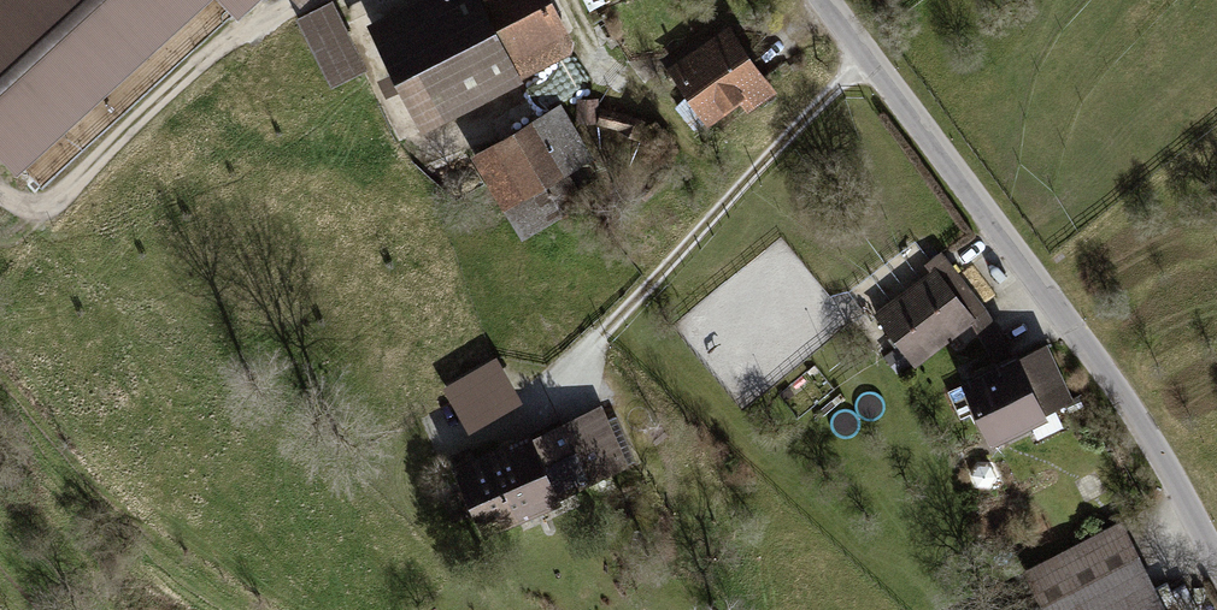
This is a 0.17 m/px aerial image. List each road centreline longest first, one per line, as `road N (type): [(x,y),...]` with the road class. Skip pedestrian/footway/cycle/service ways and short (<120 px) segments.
road 1 (unclassified): [(826,0),(1119,392),(1216,562)]
road 2 (track): [(867,56),(567,371)]
road 3 (track): [(568,0),(586,45),(577,76),(443,147),(410,135),(341,0)]
road 4 (track): [(0,237),(30,220),(217,49),(301,0)]

